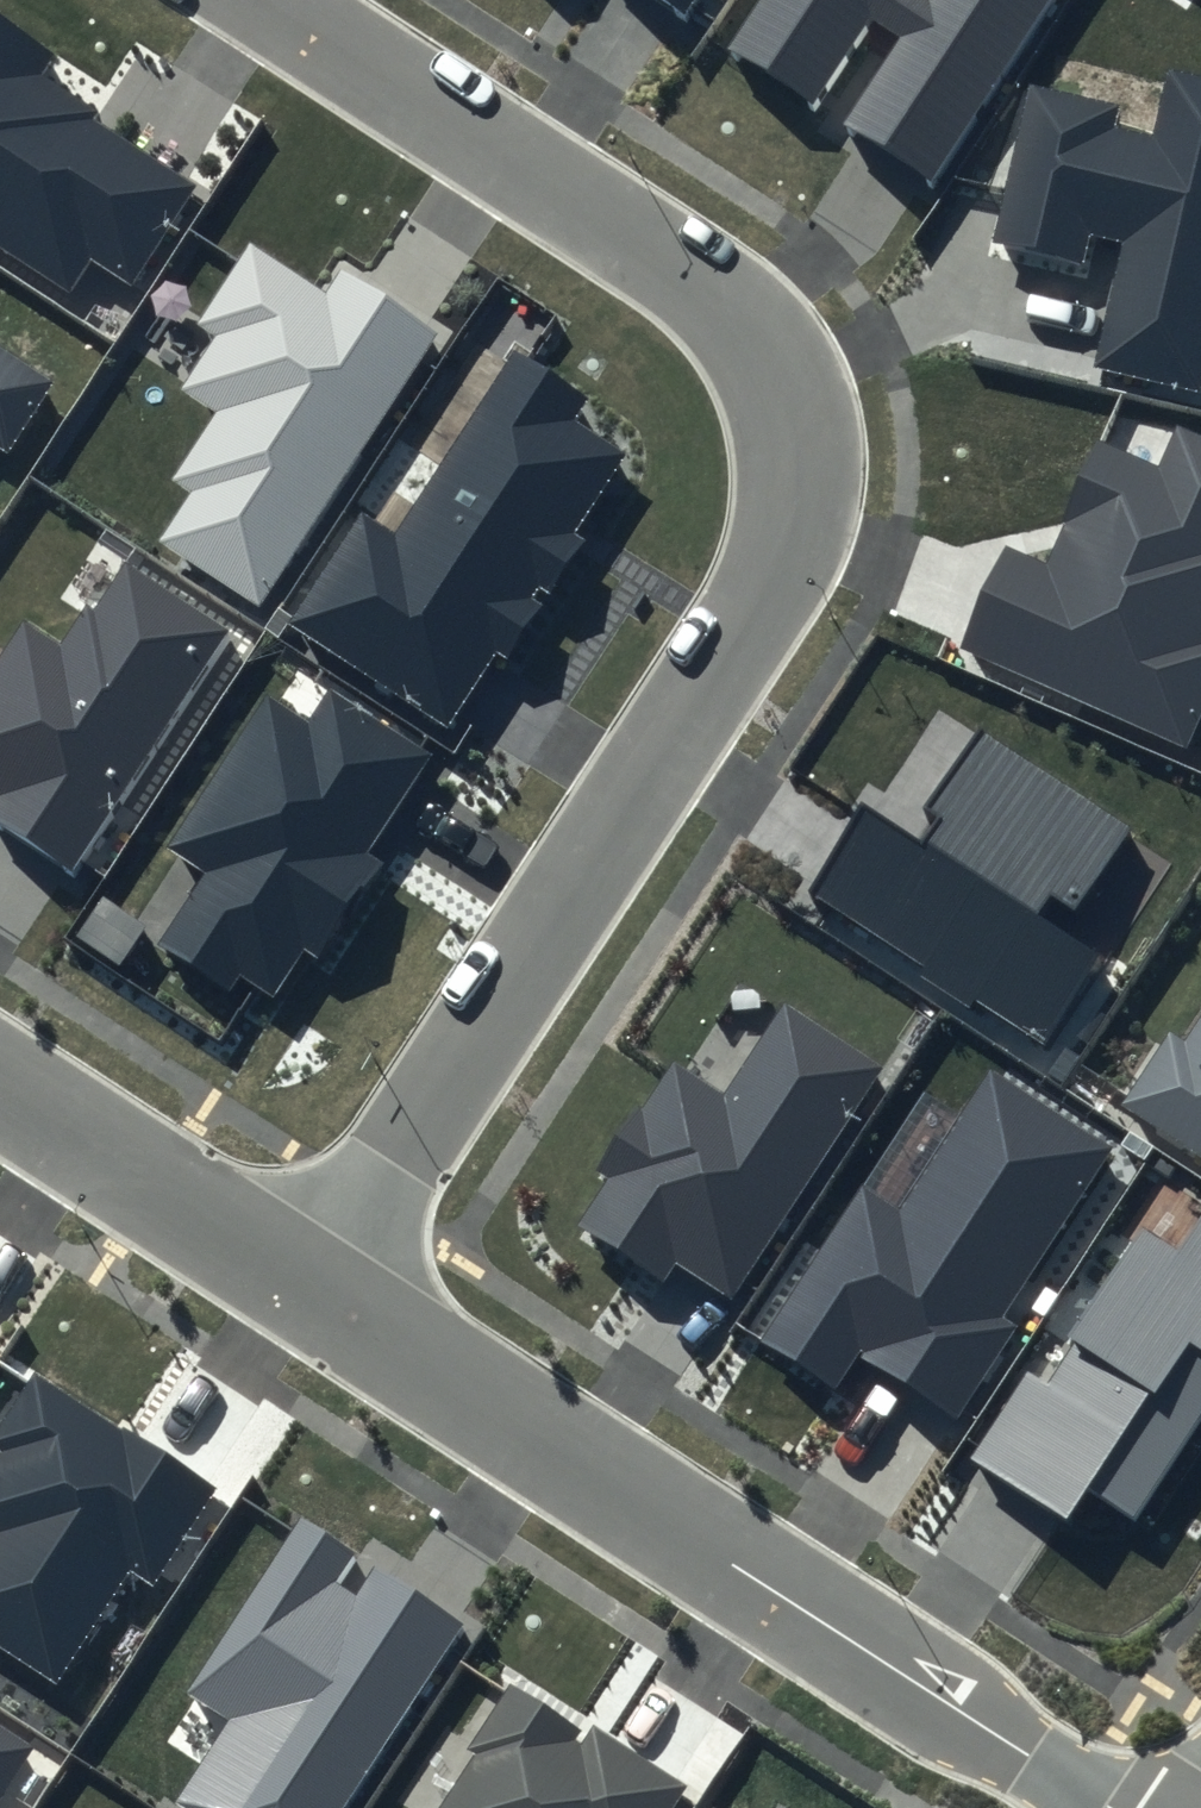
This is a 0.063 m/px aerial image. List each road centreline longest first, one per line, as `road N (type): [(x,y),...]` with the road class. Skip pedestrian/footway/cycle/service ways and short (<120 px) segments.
road 1 (residential): [(308,1284),(765,595),(790,536),(799,472),(791,416),(770,364),(742,320),(696,277),(264,0)]
road 2 (residential): [(1100,1807),(308,1284)]
road 3 (residential): [(308,1284),(0,1084)]

